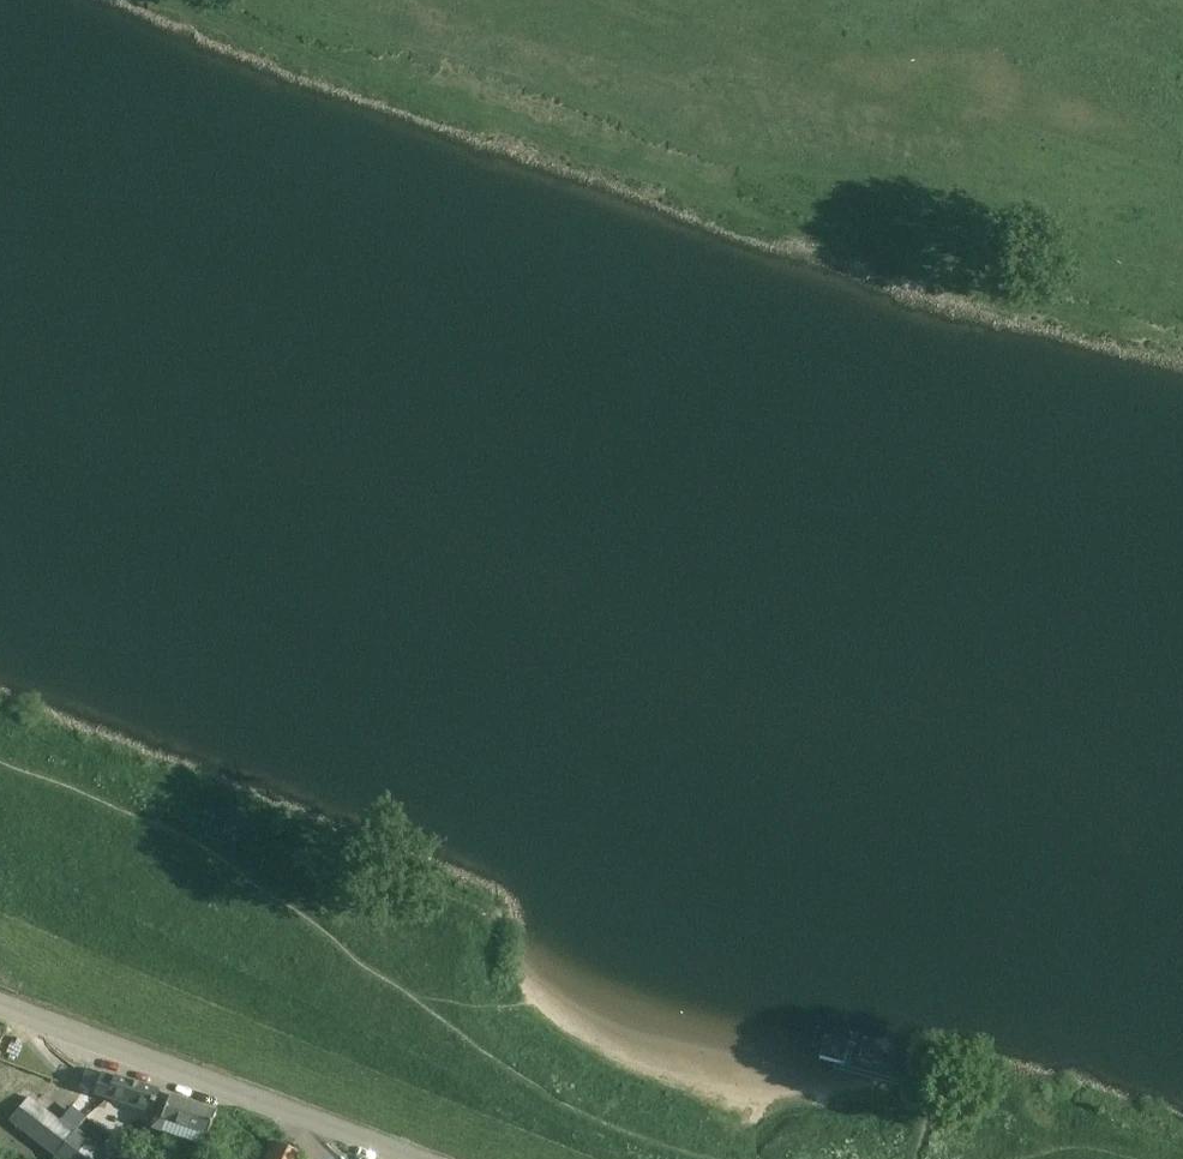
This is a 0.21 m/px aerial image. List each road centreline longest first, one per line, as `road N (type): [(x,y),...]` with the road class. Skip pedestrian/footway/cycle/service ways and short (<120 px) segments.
road 1 (residential): [(416,1158),(0,1006)]

